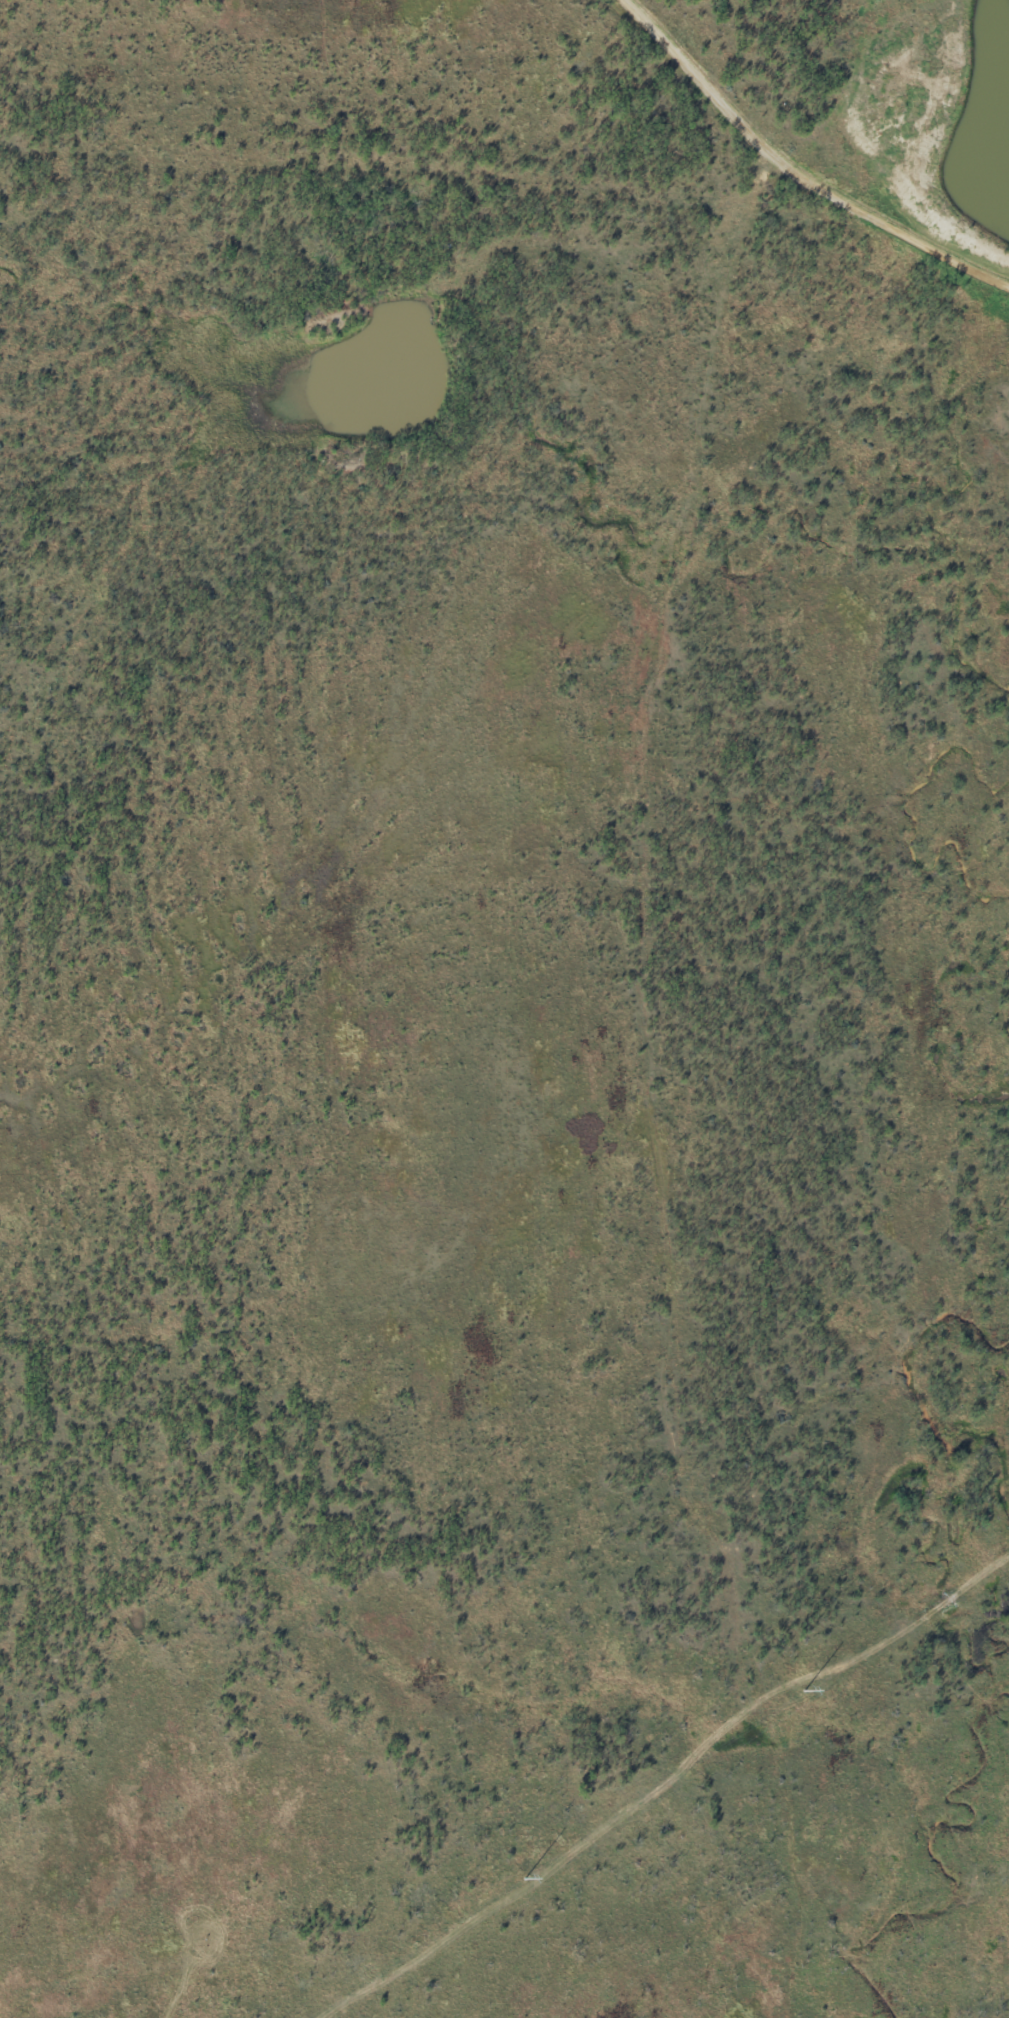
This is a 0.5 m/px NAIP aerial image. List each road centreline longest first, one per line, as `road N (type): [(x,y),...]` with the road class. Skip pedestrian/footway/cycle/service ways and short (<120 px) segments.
road 1 (residential): [(734,164),(766,0)]

